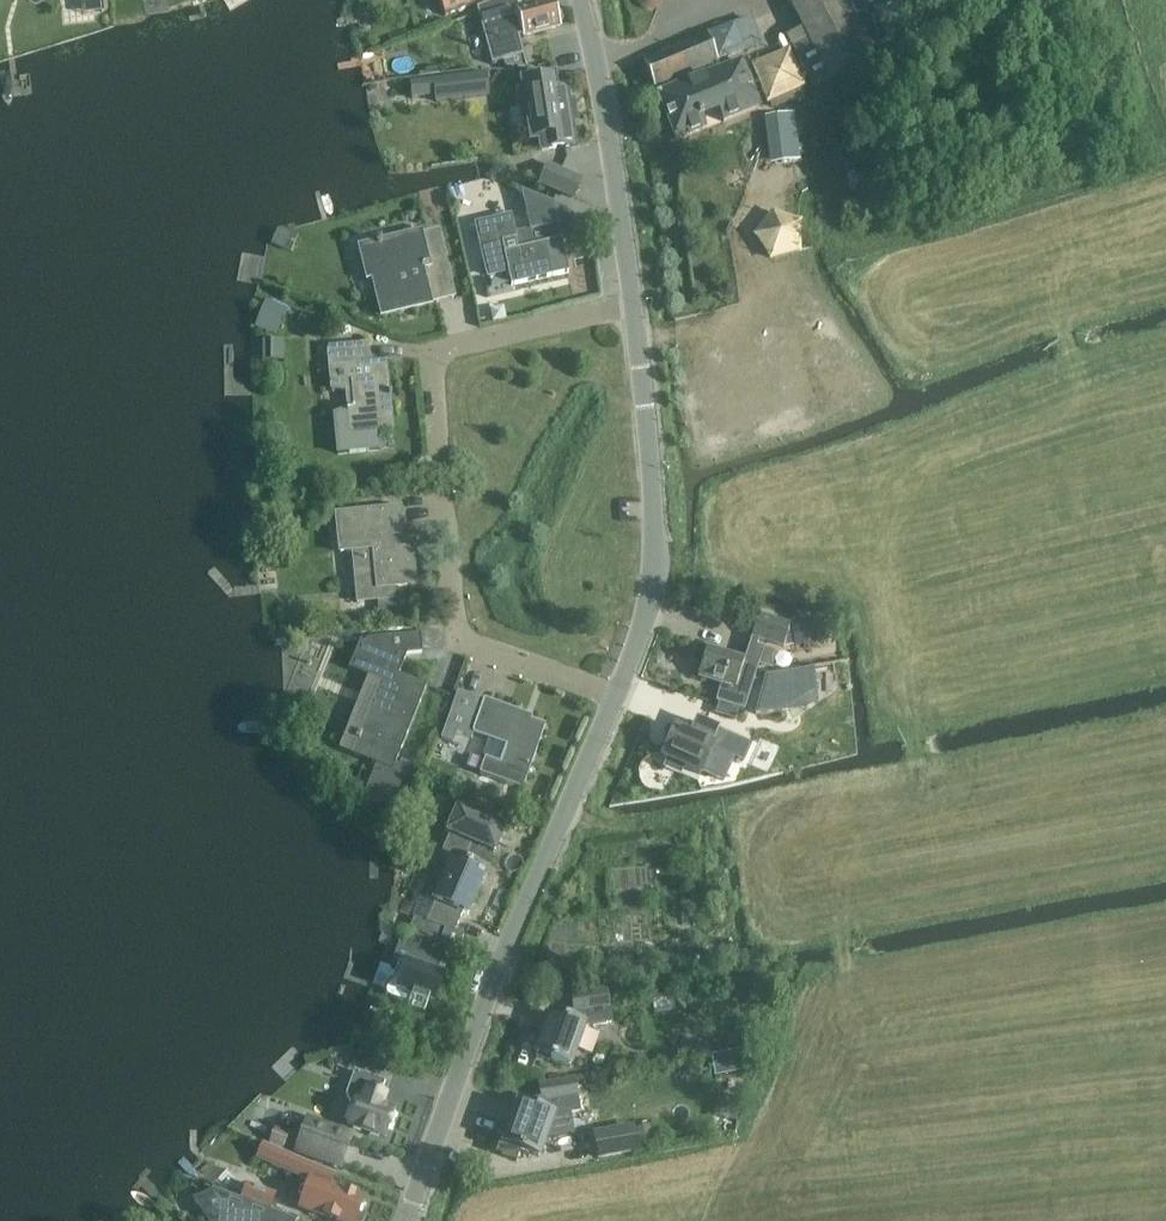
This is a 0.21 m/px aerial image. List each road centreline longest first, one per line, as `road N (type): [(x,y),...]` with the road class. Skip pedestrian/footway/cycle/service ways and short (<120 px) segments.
road 1 (tertiary): [(406,1220),(657,580),(639,305),(582,0)]

